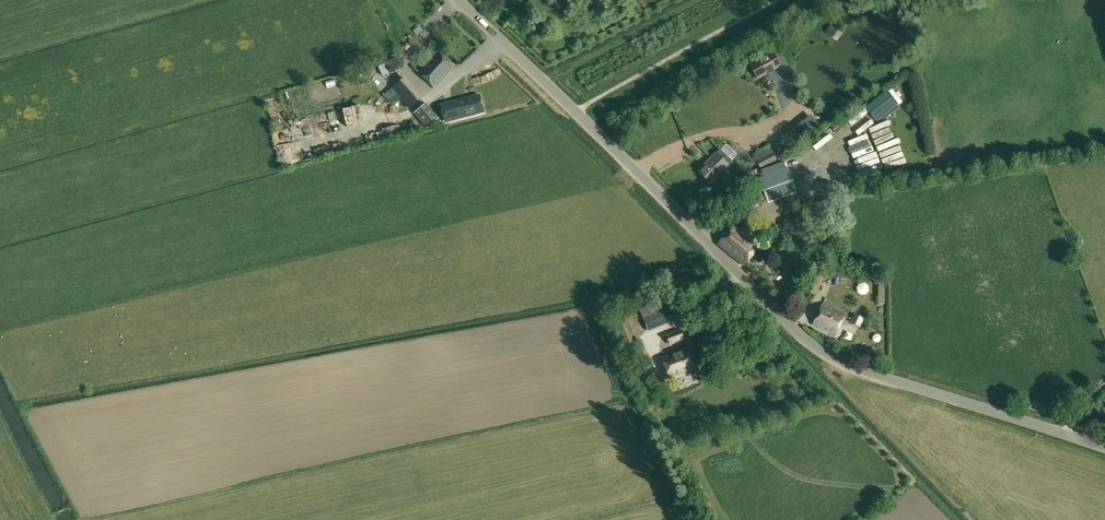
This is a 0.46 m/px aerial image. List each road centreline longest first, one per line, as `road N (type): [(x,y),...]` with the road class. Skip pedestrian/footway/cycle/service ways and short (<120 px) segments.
road 1 (unclassified): [(1104,449),(822,352),(458,0)]

